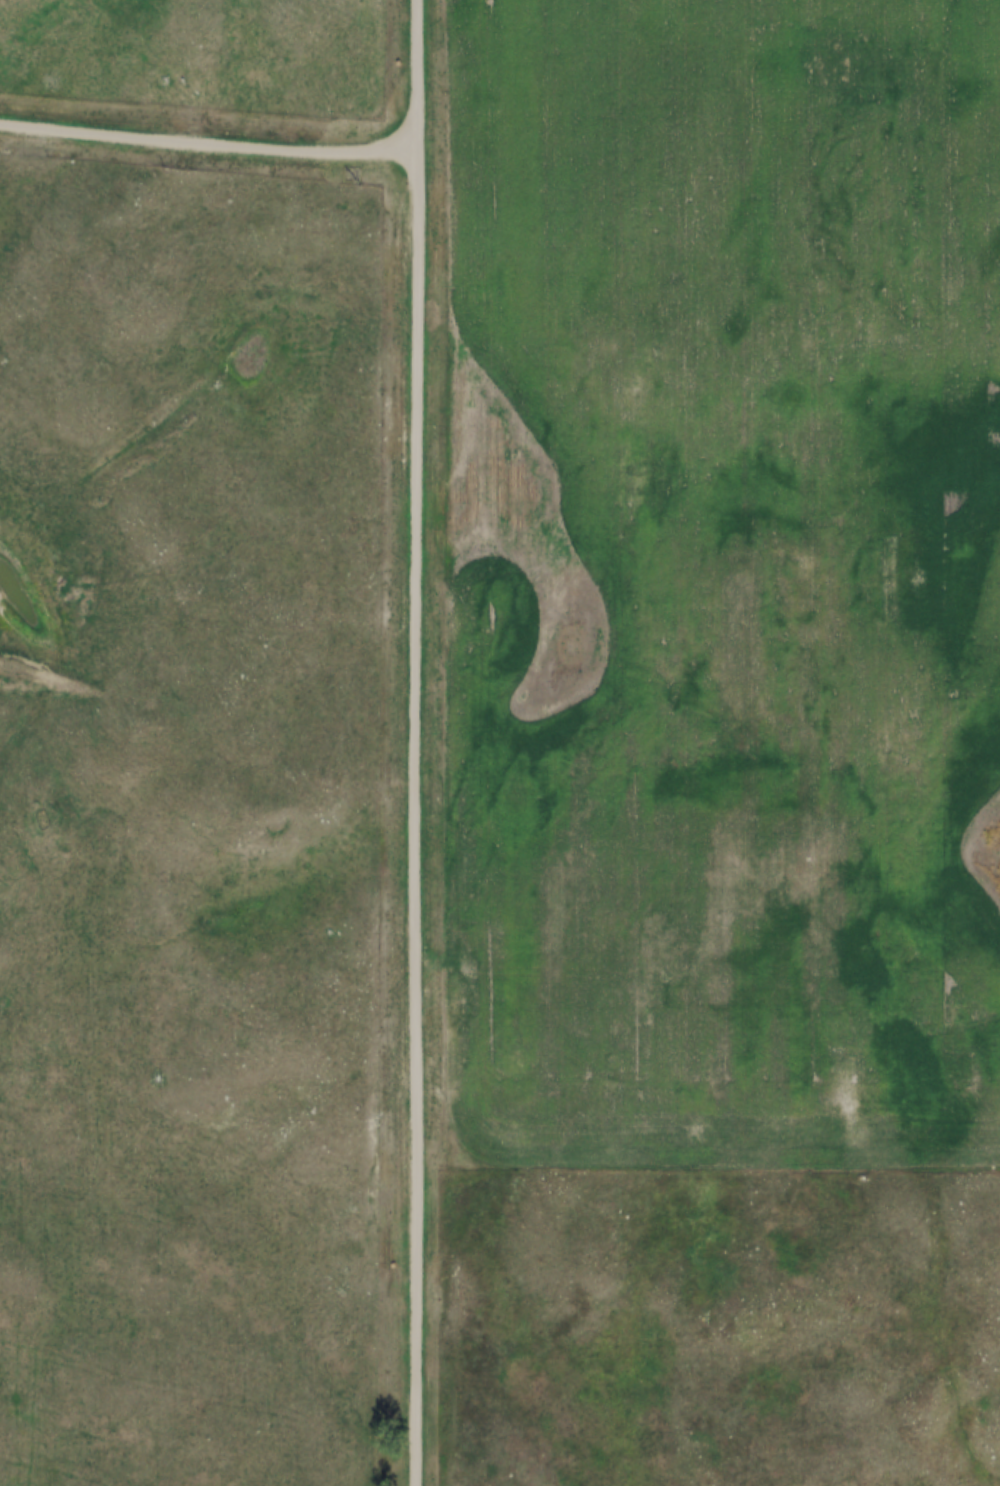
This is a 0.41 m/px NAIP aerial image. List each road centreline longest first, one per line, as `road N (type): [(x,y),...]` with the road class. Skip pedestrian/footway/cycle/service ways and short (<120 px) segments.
road 1 (residential): [(416,1485),(416,0)]

